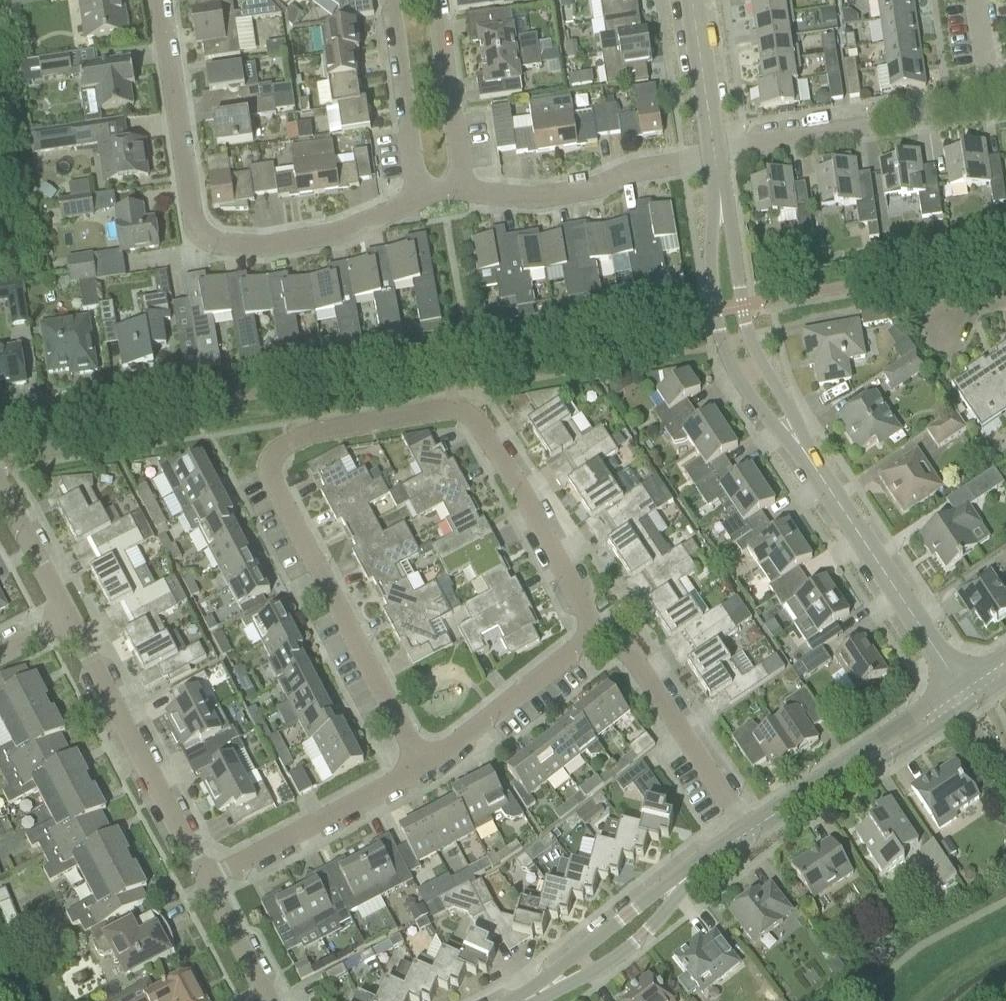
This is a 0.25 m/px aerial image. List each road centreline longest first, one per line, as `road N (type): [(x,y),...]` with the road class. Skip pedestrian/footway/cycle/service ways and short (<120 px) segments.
road 1 (residential): [(418,767),(275,489),(274,456),(314,433),(440,409),(468,415),(590,636)]
road 2 (residential): [(415,199),(369,227),(295,244),(232,247),(202,239),(161,0)]
road 3 (residential): [(719,195),(710,233),(711,289),(724,354),(764,413),(809,460)]
road 4 (residential): [(203,880),(67,616)]
road 5 (residential): [(809,460),(751,342),(719,195)]
road 6 (residential): [(809,460),(967,693)]
road 7 (residential): [(713,154),(989,106)]
road 8 (residential): [(590,636),(626,650),(750,829)]
road 9 (residential): [(713,154),(536,202),(466,193)]
road 10 (residential): [(203,880),(418,767)]
road 11 (residential): [(418,767),(590,636)]
road 12 (residential): [(533,995),(603,967),(656,922),(692,869)]
road 13 (residential): [(692,869),(597,936),(533,995)]
road 14 (residential): [(386,0),(415,199)]
road 15 (residential): [(466,193),(440,0)]
road 16 (residential): [(691,0),(713,154)]
road 17 (residential): [(67,616),(0,485)]
road 18 (residential): [(135,412),(0,434)]
road 19 (residential): [(267,1000),(203,880)]
road 20 (residential): [(837,771),(891,755),(931,730),(947,707)]
road 21 (residential): [(947,707),(920,710),(837,771)]

